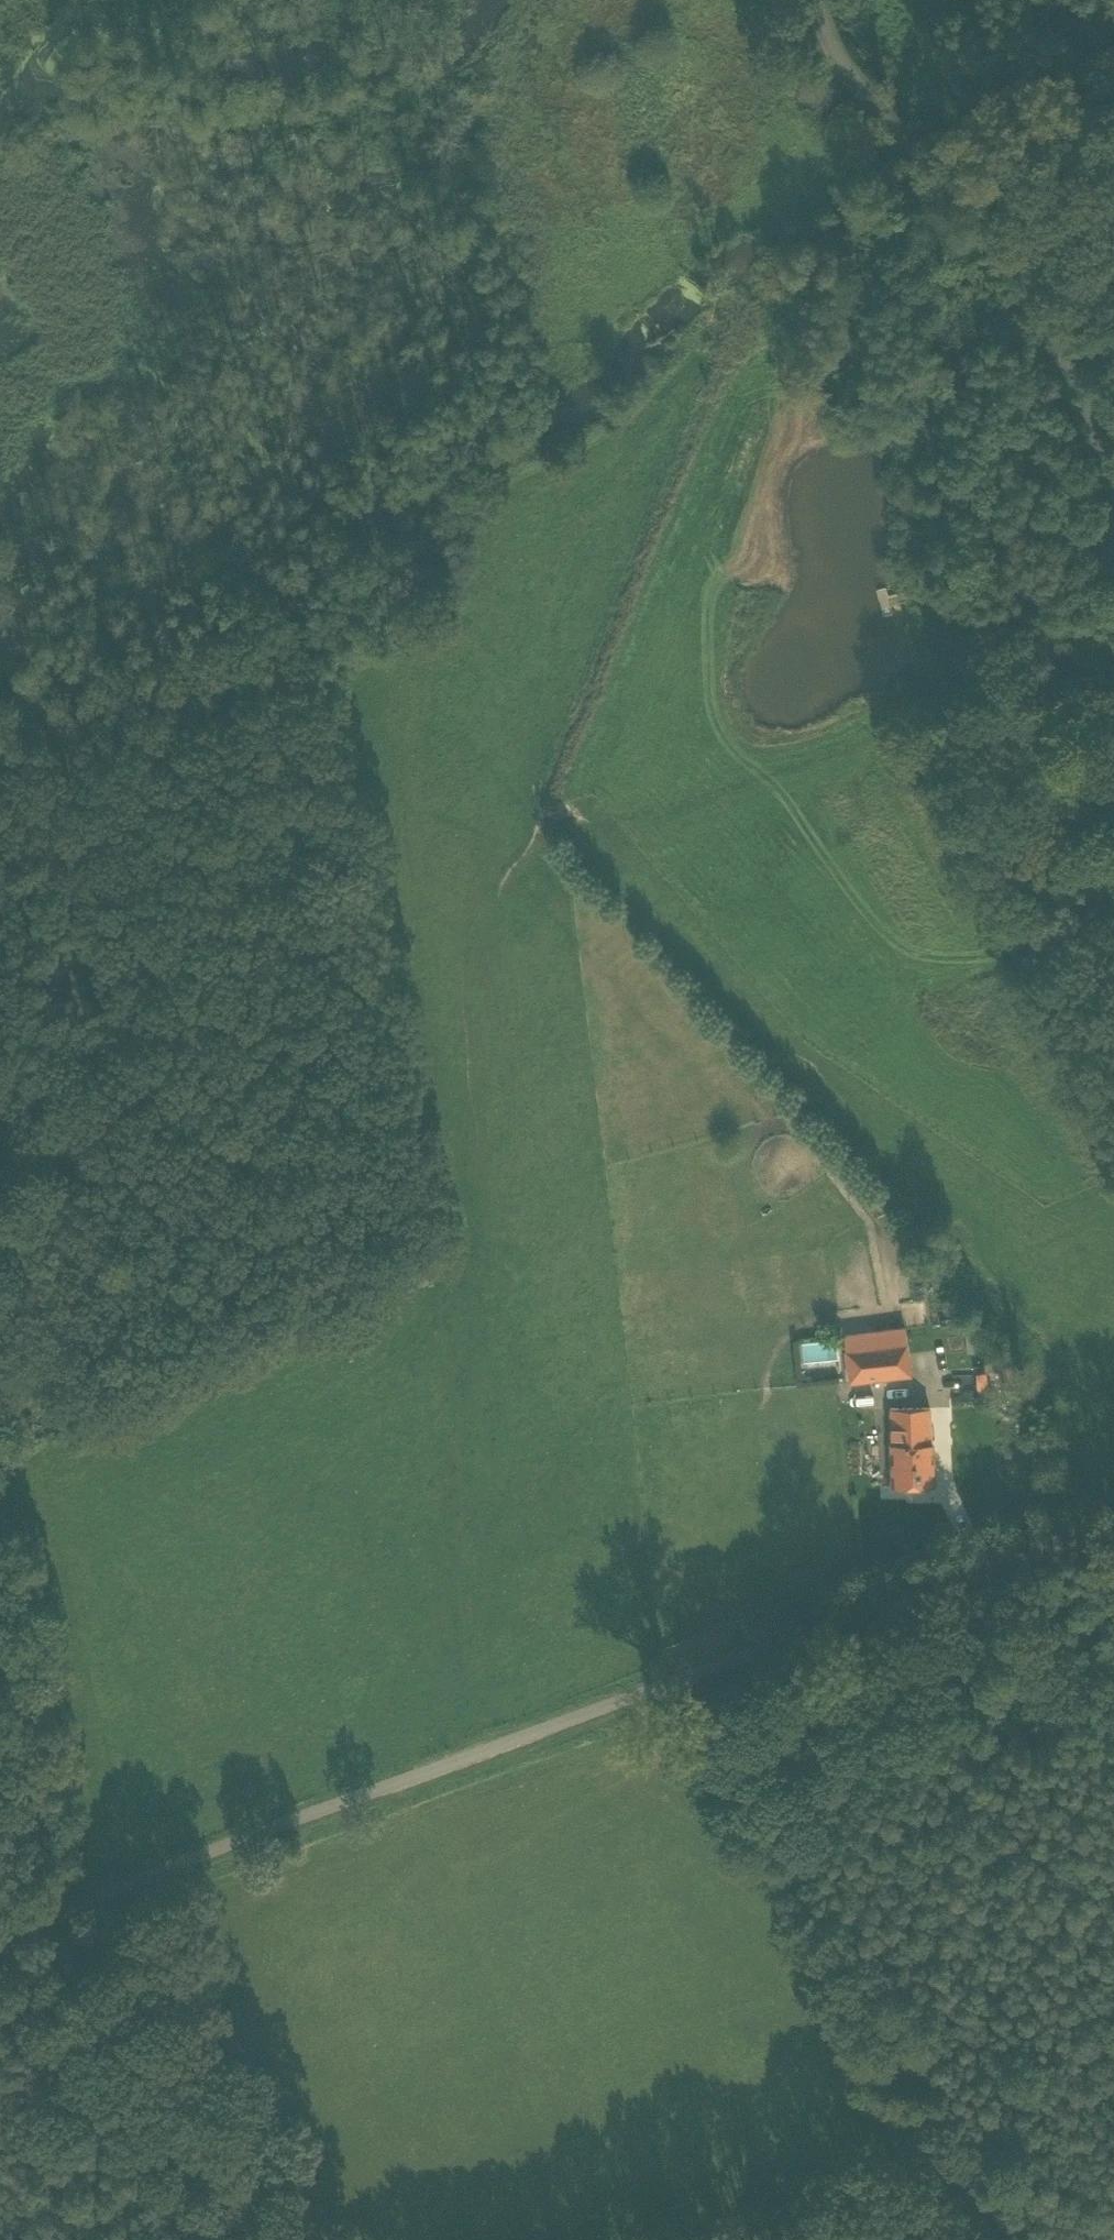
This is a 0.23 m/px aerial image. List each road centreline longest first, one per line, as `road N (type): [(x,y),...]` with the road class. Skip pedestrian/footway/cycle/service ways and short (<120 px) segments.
road 1 (unclassified): [(0,1937),(1113,1523)]
road 2 (unclassified): [(1113,475),(1070,373),(1021,294),(954,194),(839,66),(817,0)]

